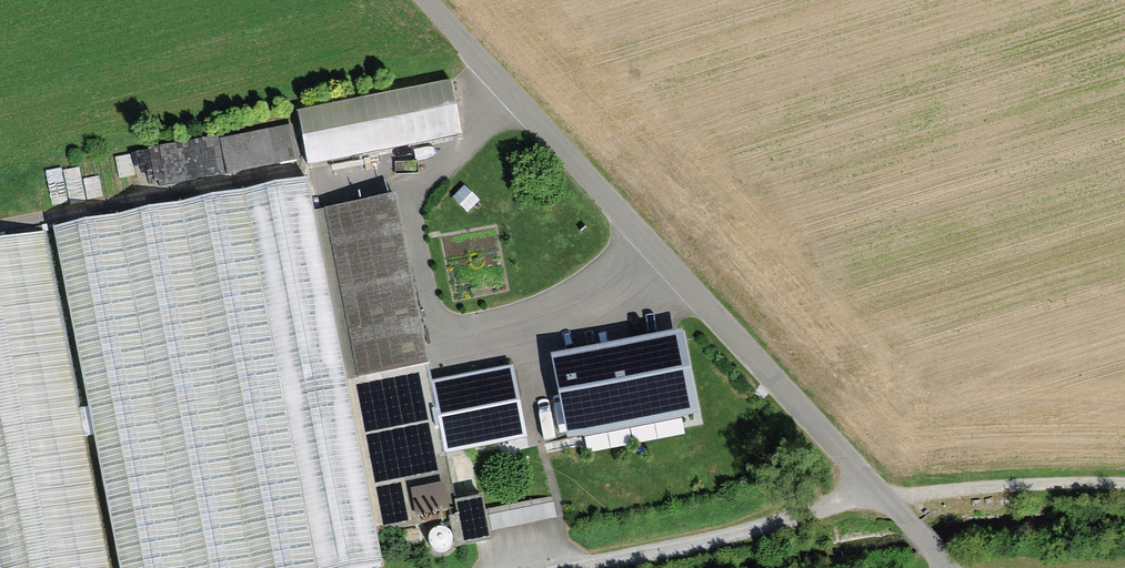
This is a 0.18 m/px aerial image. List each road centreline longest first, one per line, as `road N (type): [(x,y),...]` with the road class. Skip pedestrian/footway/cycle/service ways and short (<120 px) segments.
road 1 (unclassified): [(946,567),(426,0)]
road 2 (track): [(517,567),(881,493),(1124,487)]

